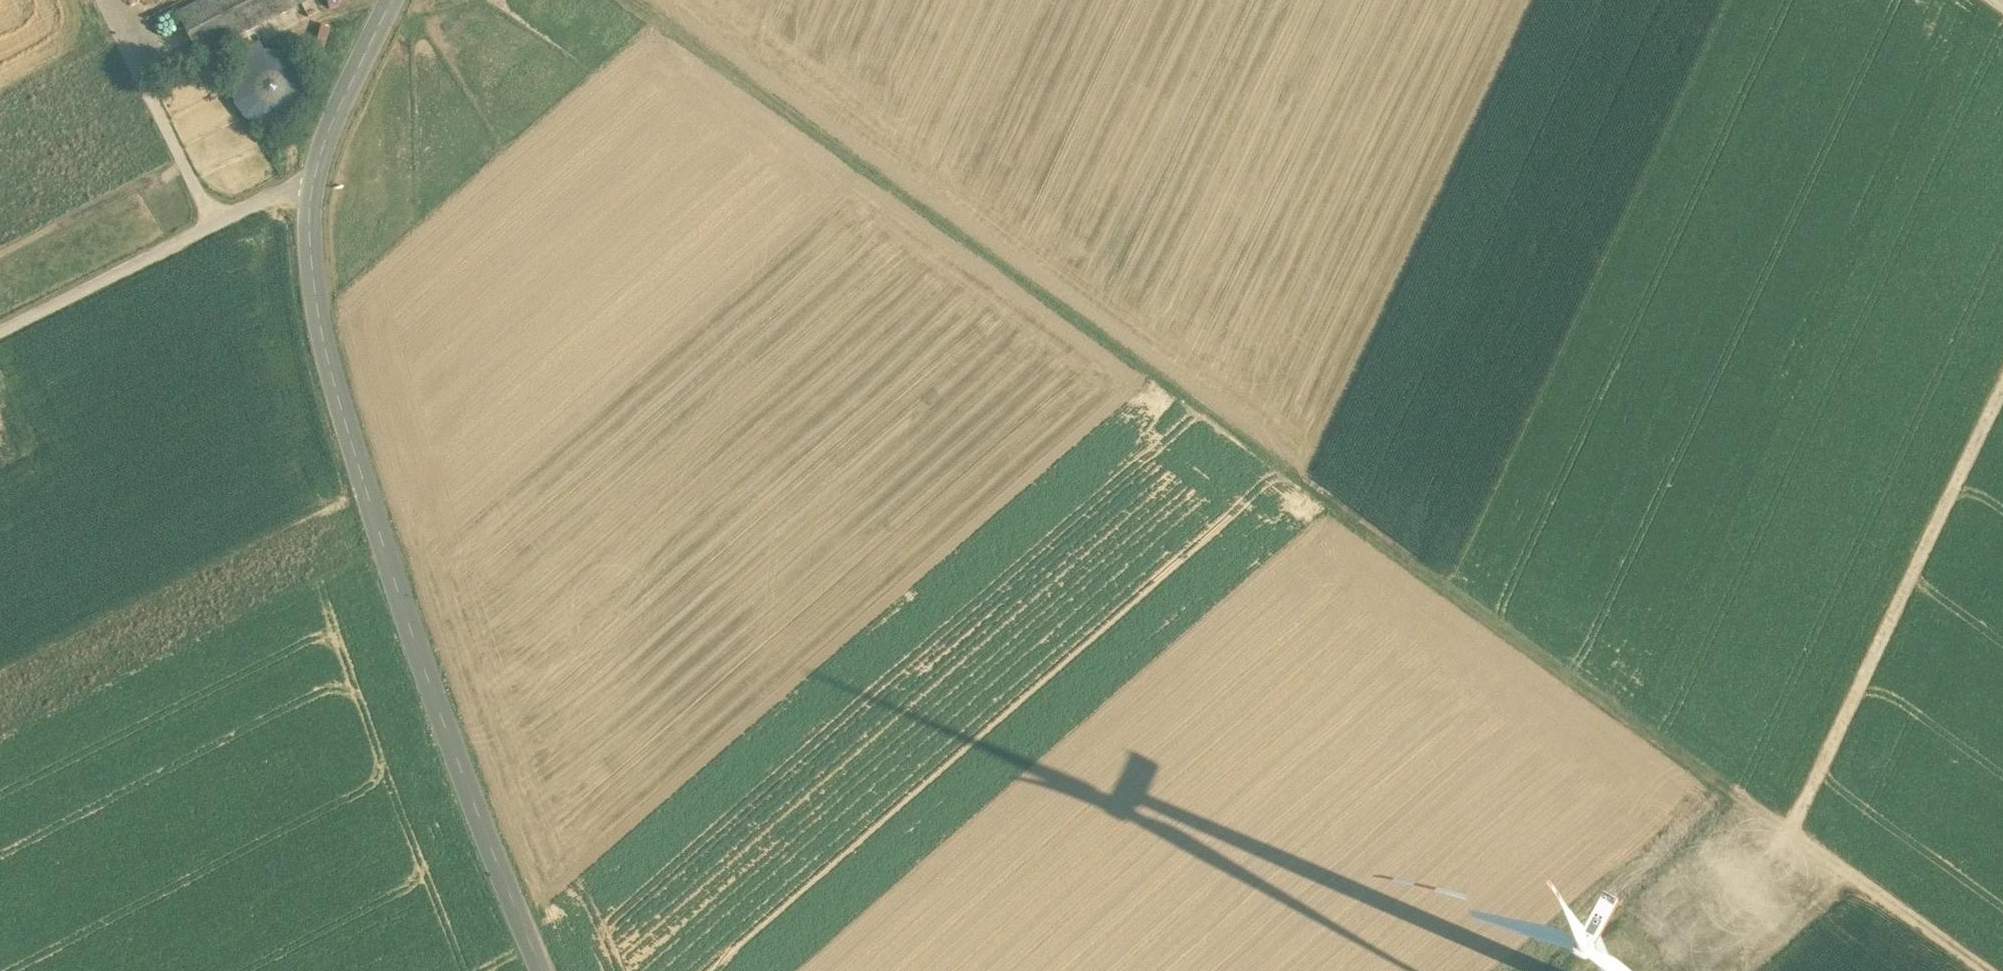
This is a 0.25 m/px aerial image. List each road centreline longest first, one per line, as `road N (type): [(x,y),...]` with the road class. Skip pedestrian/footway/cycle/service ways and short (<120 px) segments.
road 1 (track): [(1990,970),(629,0)]
road 2 (tertiary): [(545,970),(474,797),(342,413),(322,332),(311,244),(317,180),(396,0)]
road 3 (track): [(2002,384),(1791,828),(1665,950)]
road 4 (track): [(317,180),(0,345)]
road 5 (track): [(114,0),(227,223)]

